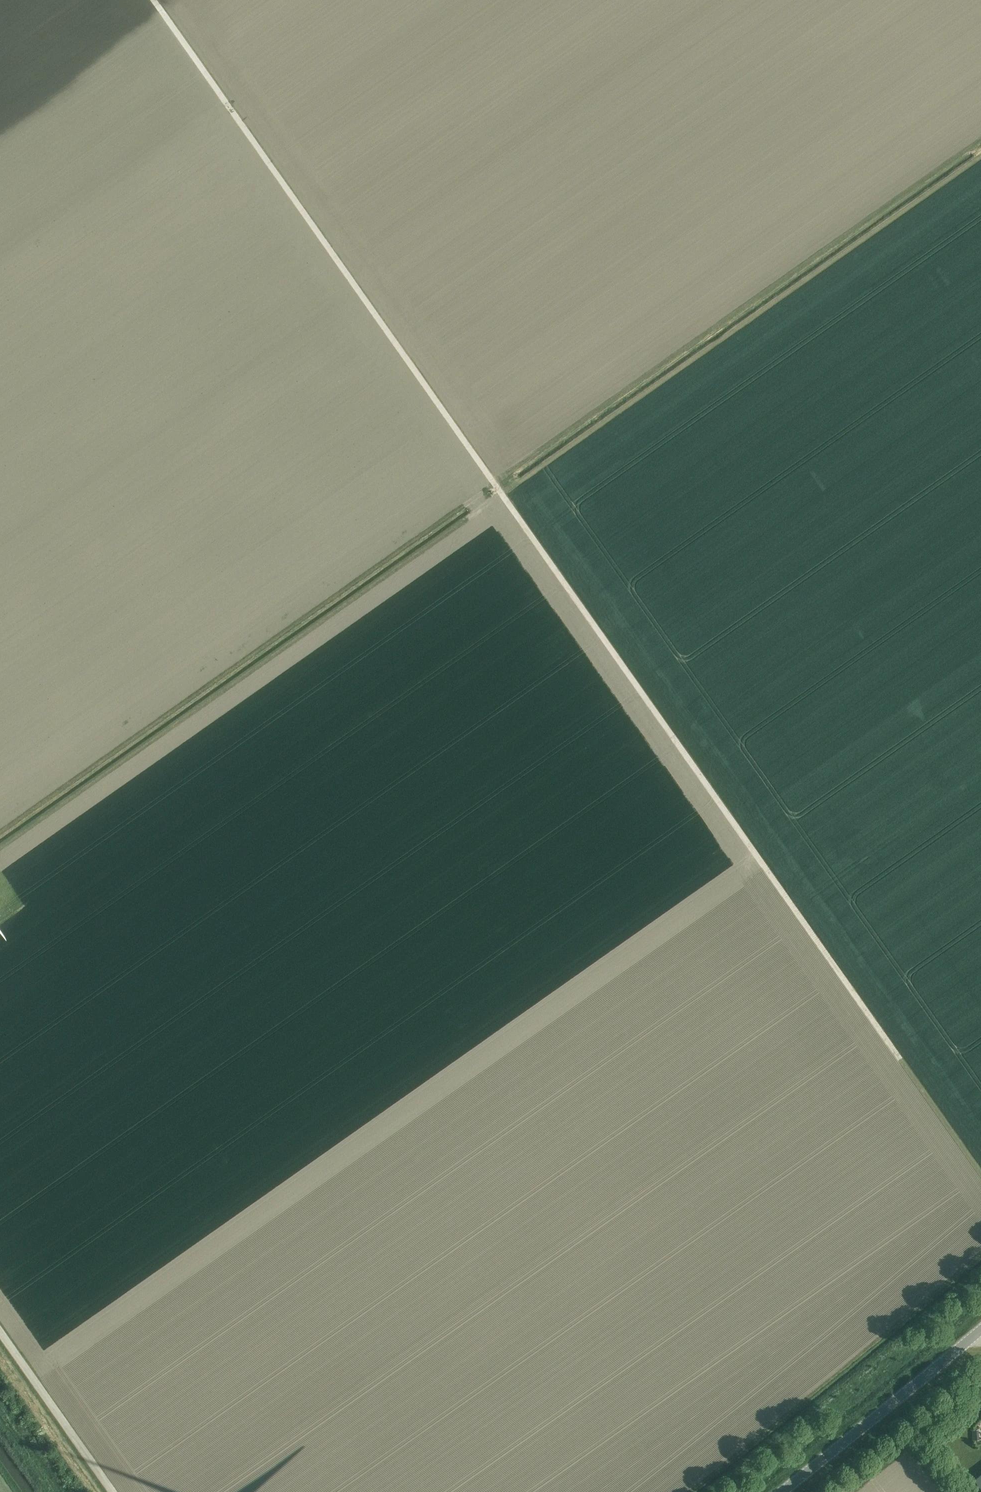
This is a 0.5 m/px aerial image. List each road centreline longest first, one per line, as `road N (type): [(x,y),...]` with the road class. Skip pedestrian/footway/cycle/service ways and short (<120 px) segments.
road 1 (unclassified): [(783,1491),(980,1329)]

